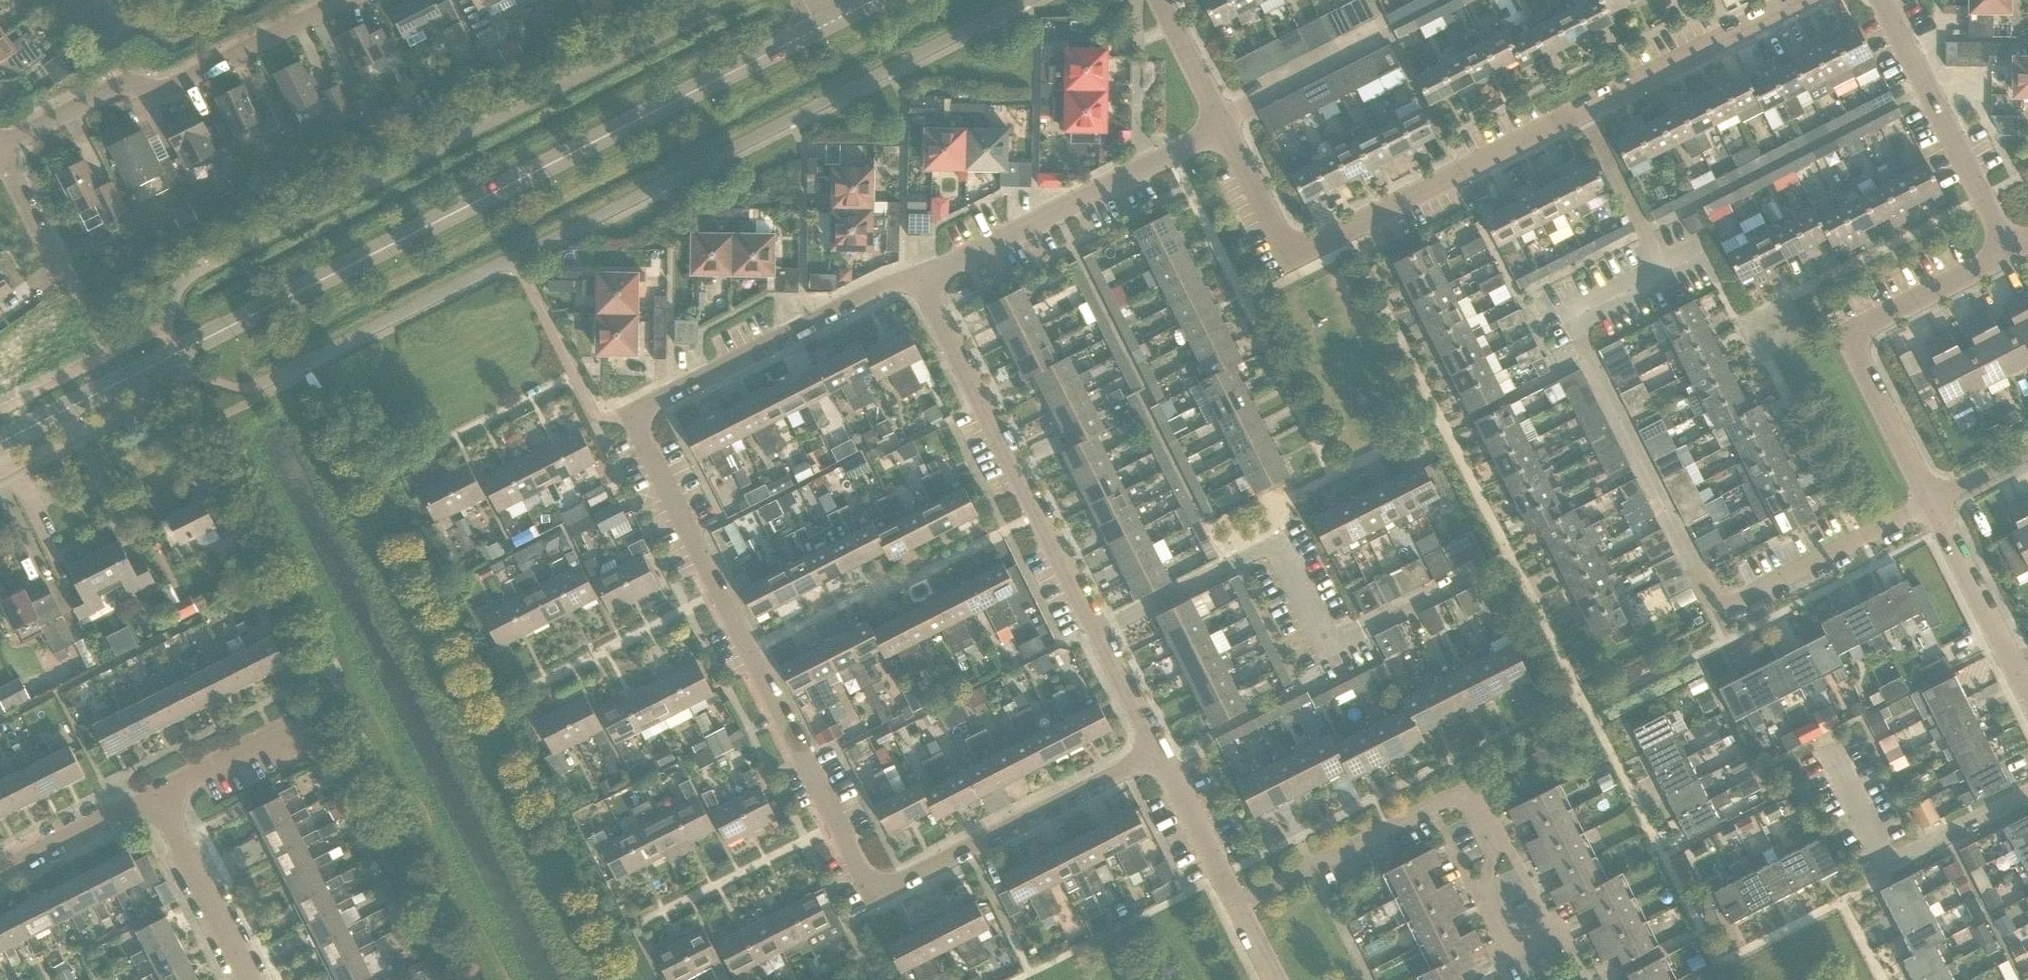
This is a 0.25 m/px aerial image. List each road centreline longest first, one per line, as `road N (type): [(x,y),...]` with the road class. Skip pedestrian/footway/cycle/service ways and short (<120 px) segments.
road 1 (residential): [(1154,752),(874,888),(859,872),(642,446),(641,422),(658,399),(885,284),(920,280)]
road 2 (tertiary): [(0,444),(820,26)]
road 3 (residential): [(1154,752),(920,280)]
road 4 (residential): [(1354,230),(1801,0)]
road 5 (residential): [(0,148),(121,82),(170,87),(340,0)]
road 6 (residential): [(2009,252),(1873,319),(1863,332),(1861,367),(1932,502)]
road 7 (residential): [(920,280),(1228,130)]
road 8 (residential): [(2009,252),(1879,0)]
road 9 (residential): [(1237,904),(1453,794)]
road 10 (residential): [(1718,612),(1932,502)]
road 11 (residential): [(251,979),(160,799)]
road 12 (residential): [(1354,230),(1301,250),(1279,235),(1228,130)]
road 13 (residential): [(1932,502),(2012,665)]
road 14 (residential): [(0,875),(160,799)]
road 15 (residential): [(160,799),(317,721)]
road 16 (residential): [(1237,904),(1154,752)]
road 17 (residential): [(1525,942),(1453,794)]
road 18 (residential): [(1228,130),(1163,0)]
road 19 (residential): [(57,270),(0,157)]

